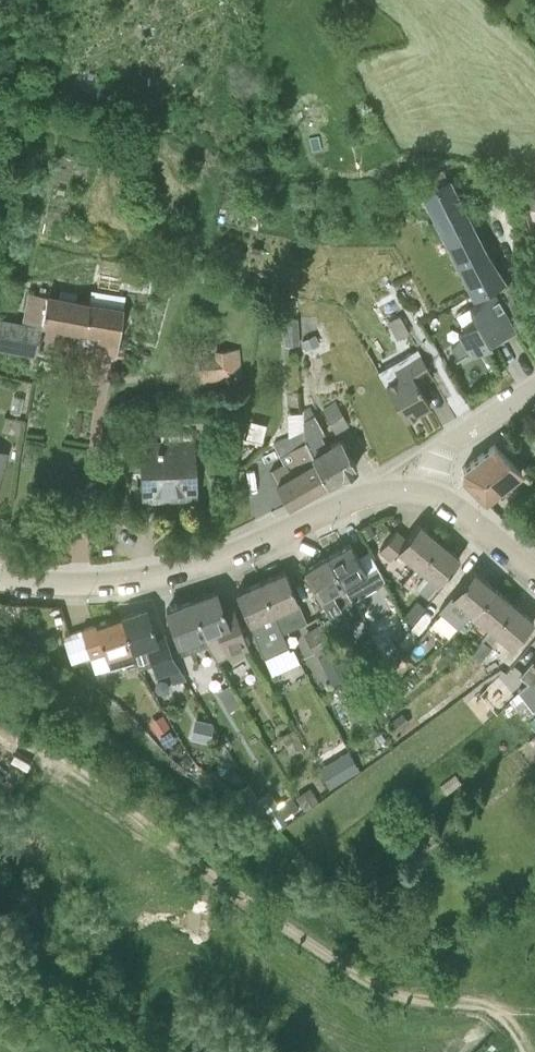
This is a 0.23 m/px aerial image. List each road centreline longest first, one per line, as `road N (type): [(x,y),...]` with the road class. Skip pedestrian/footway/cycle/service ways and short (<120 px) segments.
road 1 (unclassified): [(425,493),(353,498),(241,550),(138,579),(0,576)]
road 2 (unclassified): [(425,493),(453,441),(534,386)]
road 3 (unclassified): [(534,573),(455,506),(425,493)]

